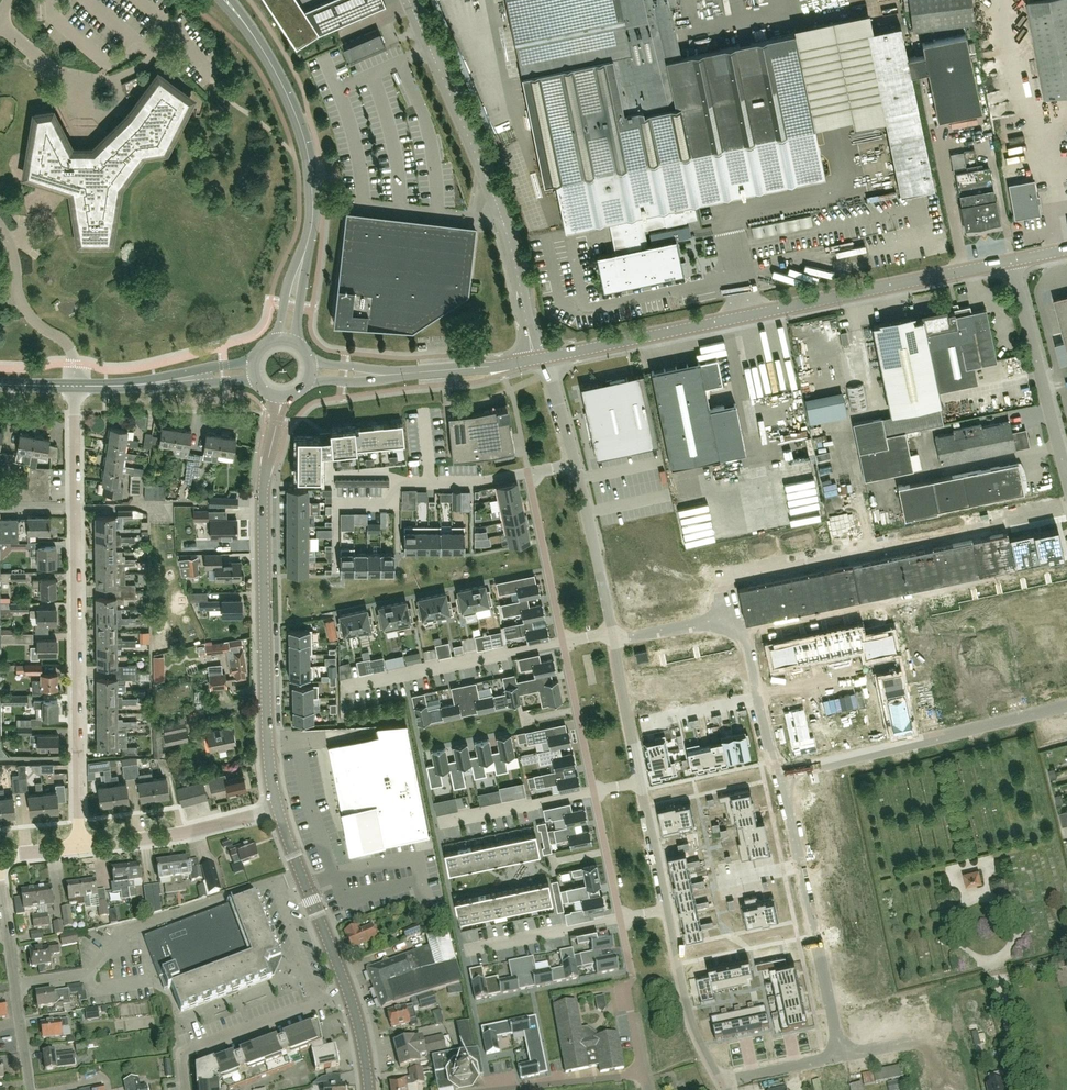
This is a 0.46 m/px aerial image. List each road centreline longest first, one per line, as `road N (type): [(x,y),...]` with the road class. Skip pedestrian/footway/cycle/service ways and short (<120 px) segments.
road 1 (unclassified): [(550,356),(1010,261)]
road 2 (residential): [(79,849),(75,386)]
road 3 (tertiary): [(280,811),(267,732),(264,514),(281,398)]
road 4 (unclassified): [(535,359),(500,213),(409,0)]
road 5 (tertiary): [(286,338),(310,235),(311,171),(282,81),(224,0)]
road 6 (tertiary): [(369,1089),(348,989),(280,811)]
road 7 (residential): [(842,1054),(779,771)]
road 8 (residential): [(342,685),(563,641)]
road 9 (unclassified): [(313,370),(374,375),(535,359)]
road 10 (unclassified): [(1066,469),(1010,261)]
road 11 (residential): [(30,1089),(0,879)]
road 12 (residential): [(79,849),(280,811)]
road 13 (residential): [(336,503),(380,503),(401,484),(528,474)]
road 14 (residential): [(75,386),(68,346),(25,308),(0,223)]
road 15 (residential): [(719,1079),(694,1029),(668,909)]
road 16 (residential): [(611,632),(576,463)]
road 17 (residential): [(563,641),(528,474)]
road 18 (residential): [(743,634),(906,599)]
road 19 (residential): [(906,599),(1066,565)]
road 20 (residential): [(779,771),(936,734)]
road 21 (residential): [(594,791),(563,641)]
road 22 (residential): [(446,822),(594,791)]
road 23 (residential): [(472,947),(620,918)]
road 24 (residential): [(496,1089),(646,1074)]
road 25 (residential): [(641,781),(614,643)]
road 26 (residential): [(906,599),(936,734)]
road 27 (track): [(1027,1089),(993,958)]
road 28 (residential): [(936,734),(1066,703)]
road 29 (residential): [(668,909),(641,781)]
road 30 (residential): [(620,918),(594,791)]
road 31 (residential): [(614,643),(739,615)]
road 32 (residential): [(719,1079),(842,1054)]

